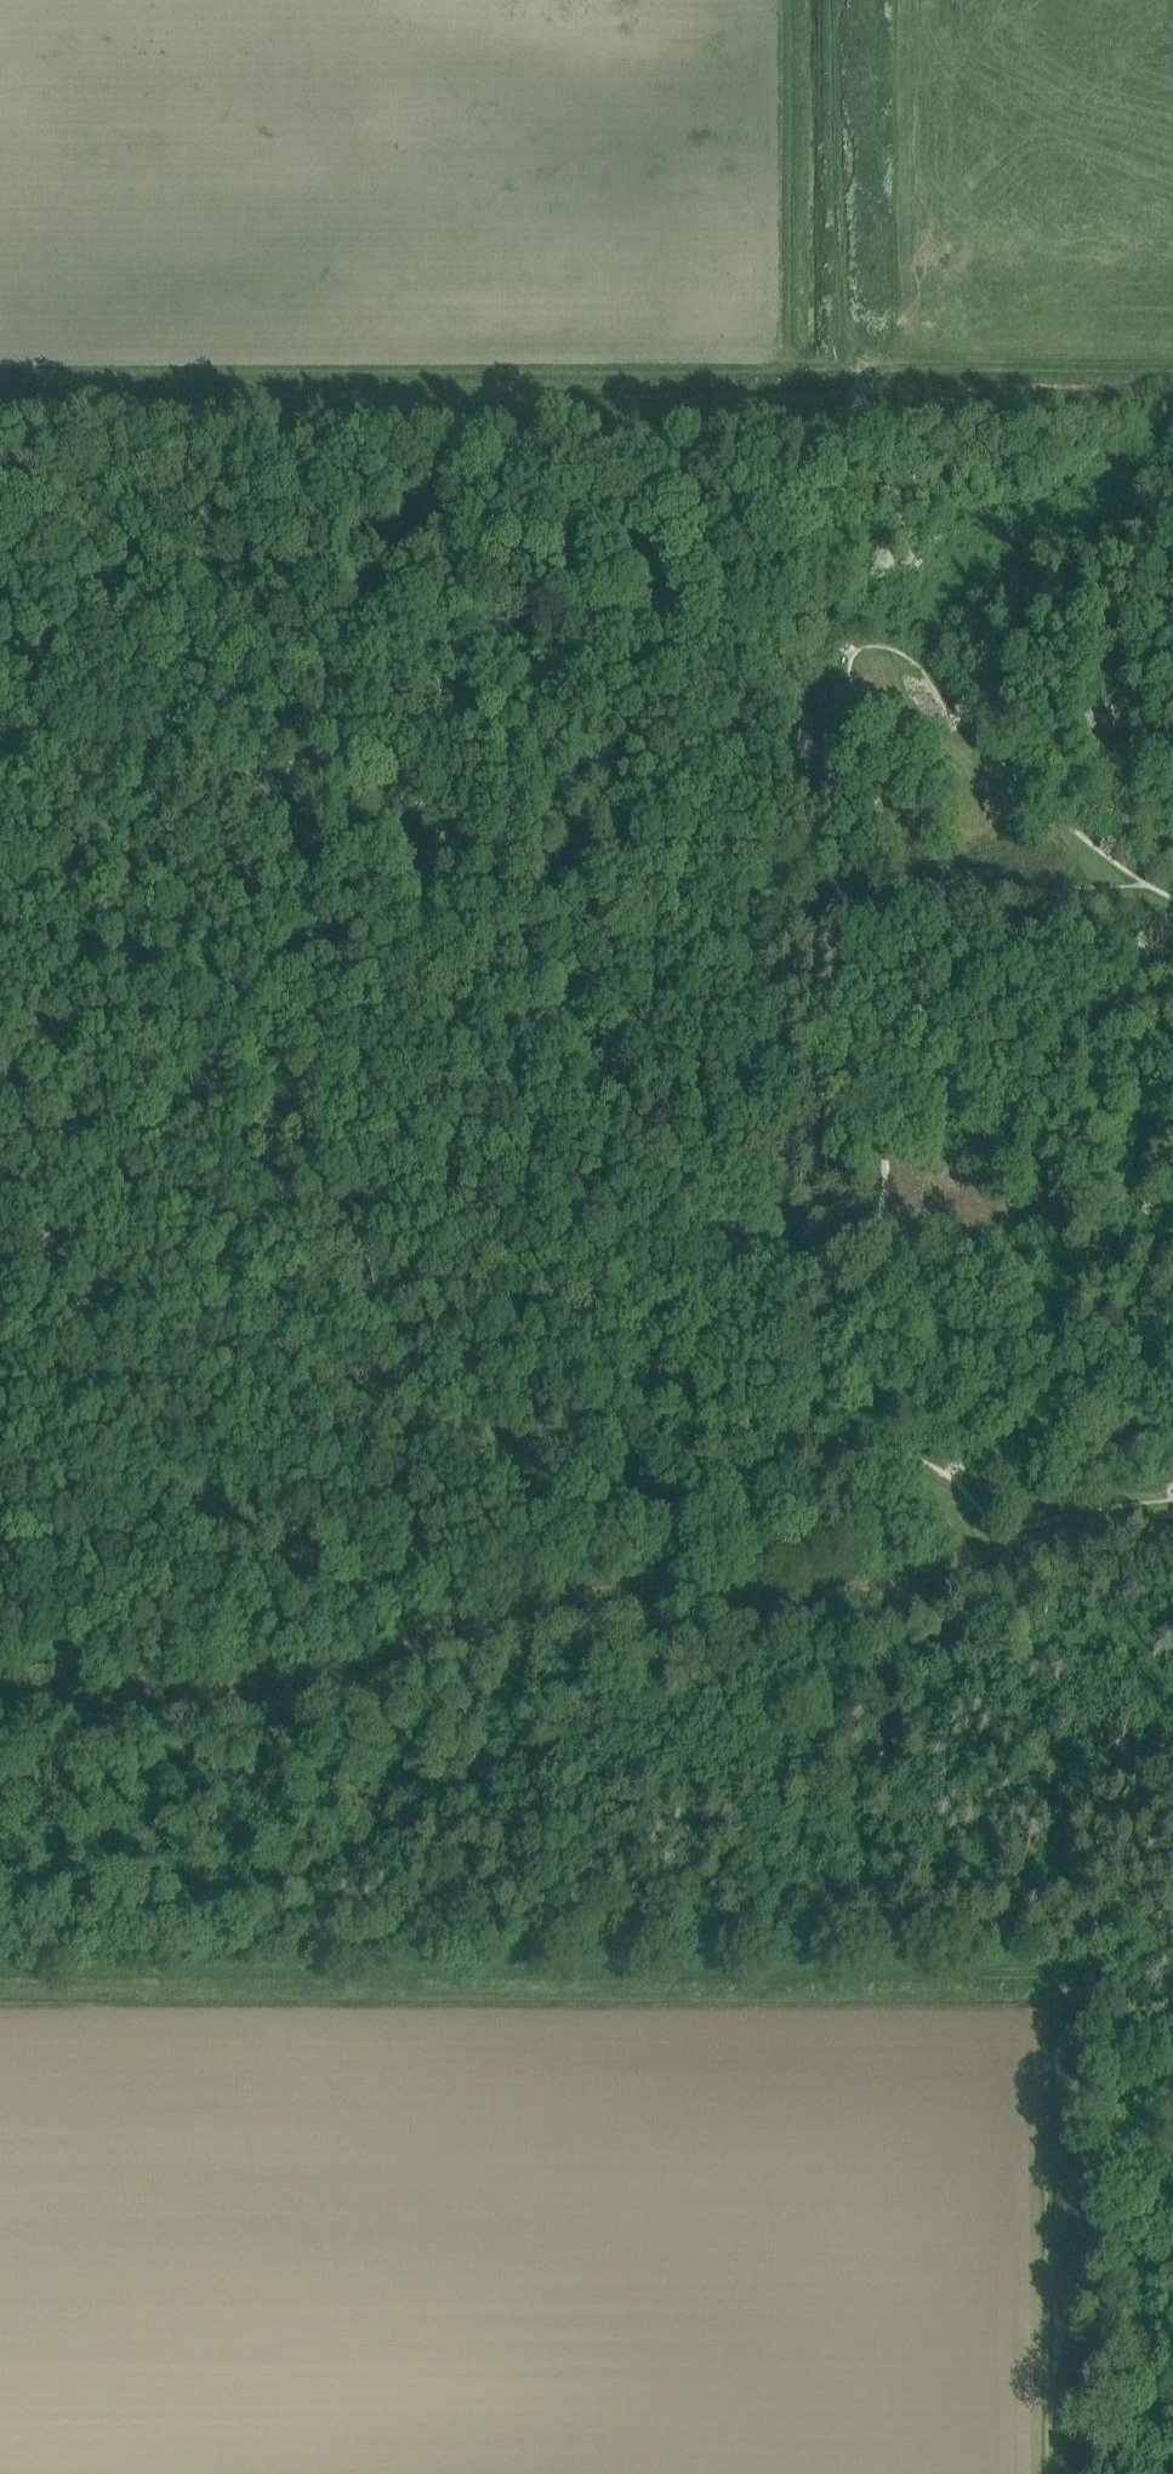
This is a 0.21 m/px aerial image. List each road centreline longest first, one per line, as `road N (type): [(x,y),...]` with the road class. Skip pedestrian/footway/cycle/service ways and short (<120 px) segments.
road 1 (track): [(0,1975),(1060,1980),(1074,2012),(1070,2473)]
road 2 (track): [(9,1709),(259,1687),(574,1597),(674,1585),(907,1580),(1060,1528),(1172,1513)]
road 3 (track): [(707,431),(0,428)]
road 4 (track): [(0,764),(88,756),(218,772),(577,880)]
road 5 (track): [(840,0),(843,369),(861,368)]
road 6 (track): [(1172,366),(861,368)]
road 7 (track): [(861,368),(862,408),(846,425),(707,431)]

